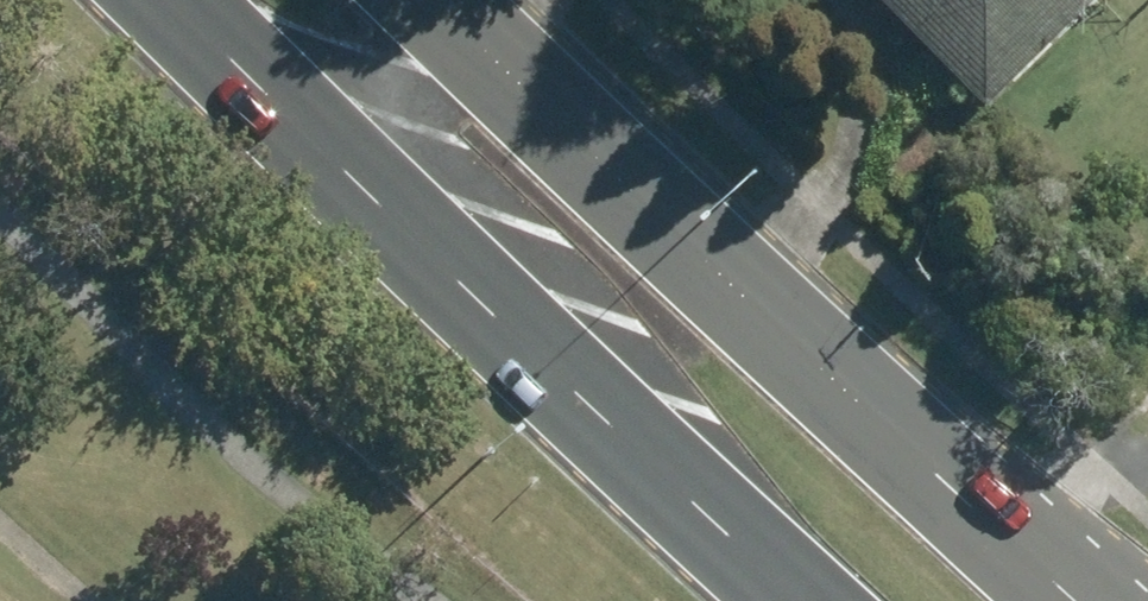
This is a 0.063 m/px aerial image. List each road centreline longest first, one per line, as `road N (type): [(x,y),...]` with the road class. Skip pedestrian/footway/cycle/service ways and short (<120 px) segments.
road 1 (primary): [(441,0),(907,432),(1109,600)]
road 2 (primary): [(828,600),(382,196),(190,0)]

